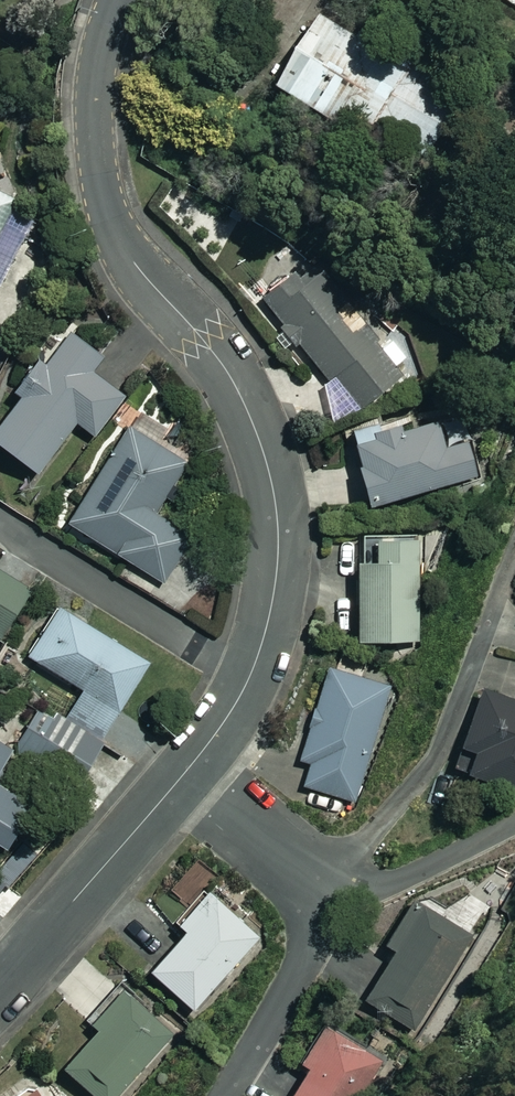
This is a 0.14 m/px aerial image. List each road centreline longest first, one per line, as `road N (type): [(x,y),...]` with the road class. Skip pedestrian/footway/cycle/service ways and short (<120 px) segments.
road 1 (residential): [(0,988),(220,727),(260,653),(274,592),(277,504),(257,433),(226,369),(120,239),(99,176),(92,109),(118,0)]

